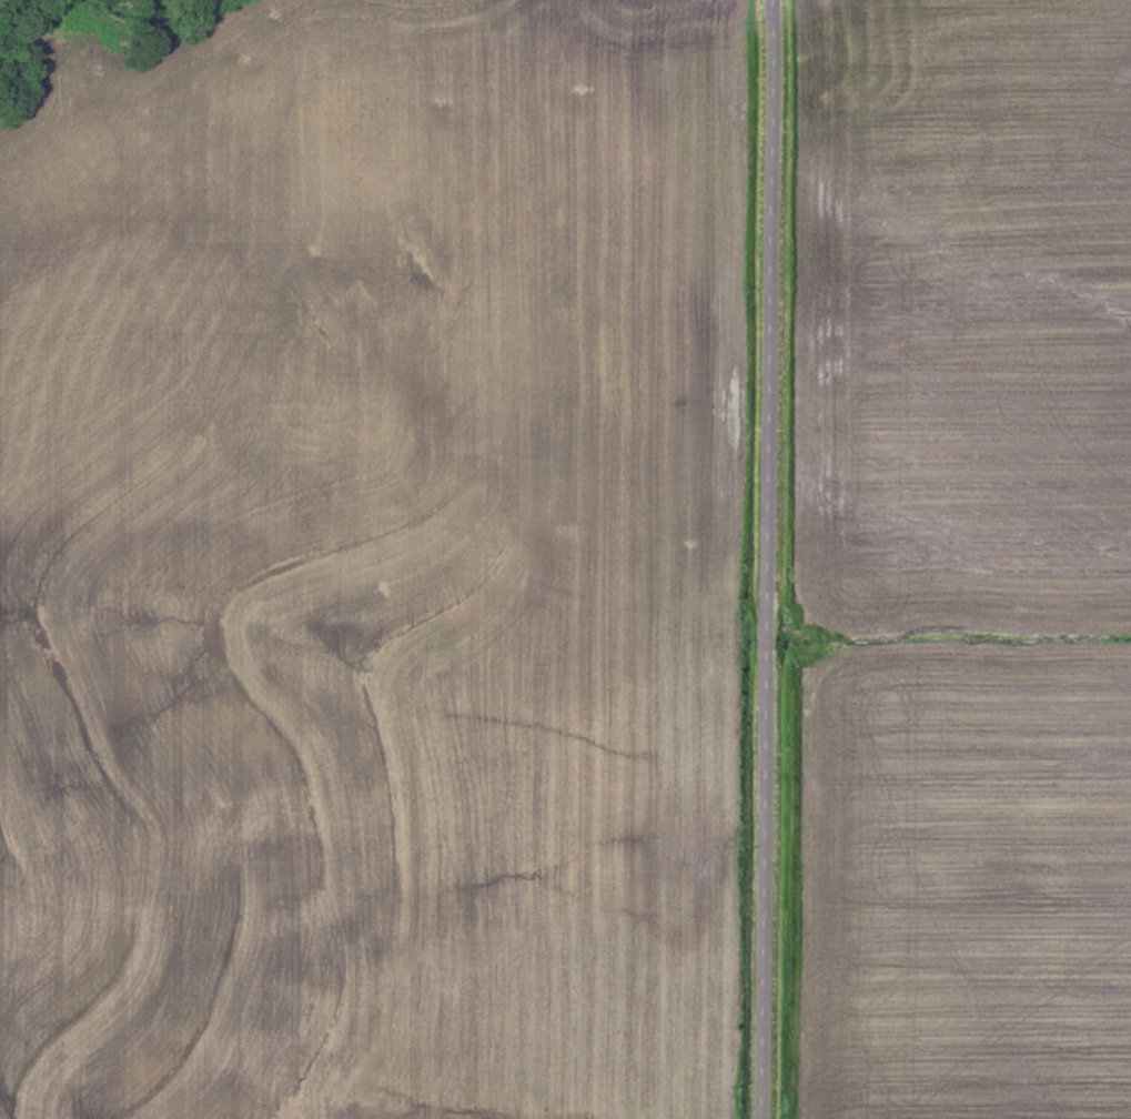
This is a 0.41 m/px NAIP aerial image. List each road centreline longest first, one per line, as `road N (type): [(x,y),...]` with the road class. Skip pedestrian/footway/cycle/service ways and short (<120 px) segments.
road 1 (tertiary): [(761,1118),(772,0)]

